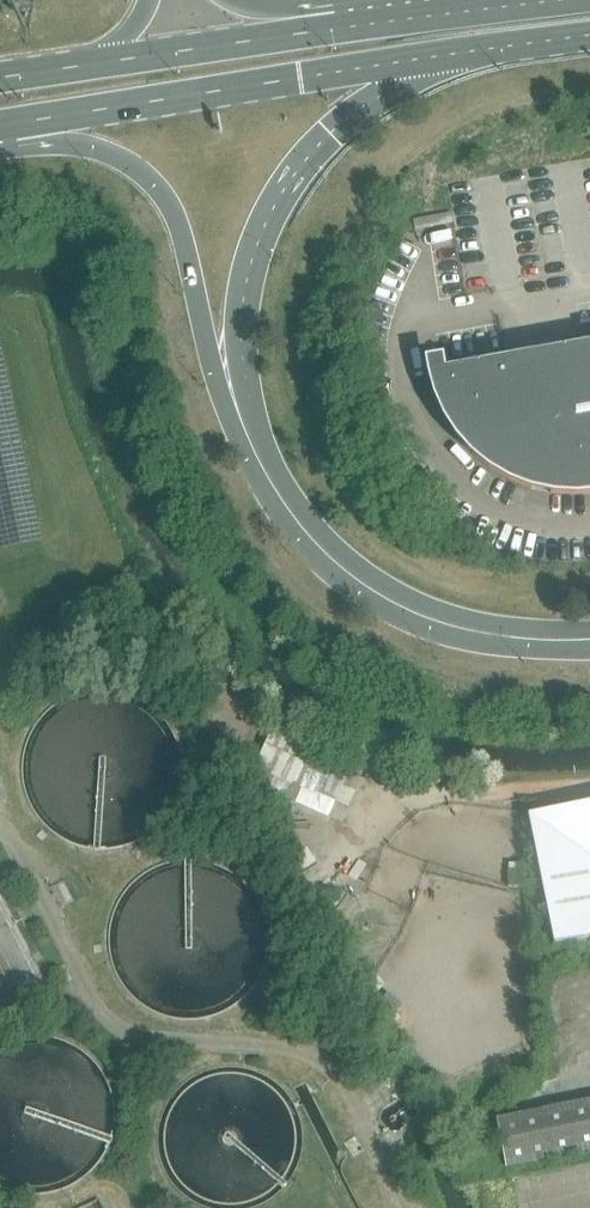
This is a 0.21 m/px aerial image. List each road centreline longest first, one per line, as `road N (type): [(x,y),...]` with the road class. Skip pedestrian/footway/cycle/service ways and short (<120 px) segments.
road 1 (trunk): [(12,124),(473,51)]
road 2 (trunk): [(589,639),(467,630),(414,613),(360,581),(282,499),(235,401)]
road 3 (trunk): [(235,401),(252,260),(296,173),(362,108),(473,51)]
road 4 (trunk): [(12,124),(116,156),(154,184),(178,223),(204,334),(235,401)]
road 5 (trunk): [(335,29),(90,64)]
road 6 (trunk): [(547,0),(335,29)]

